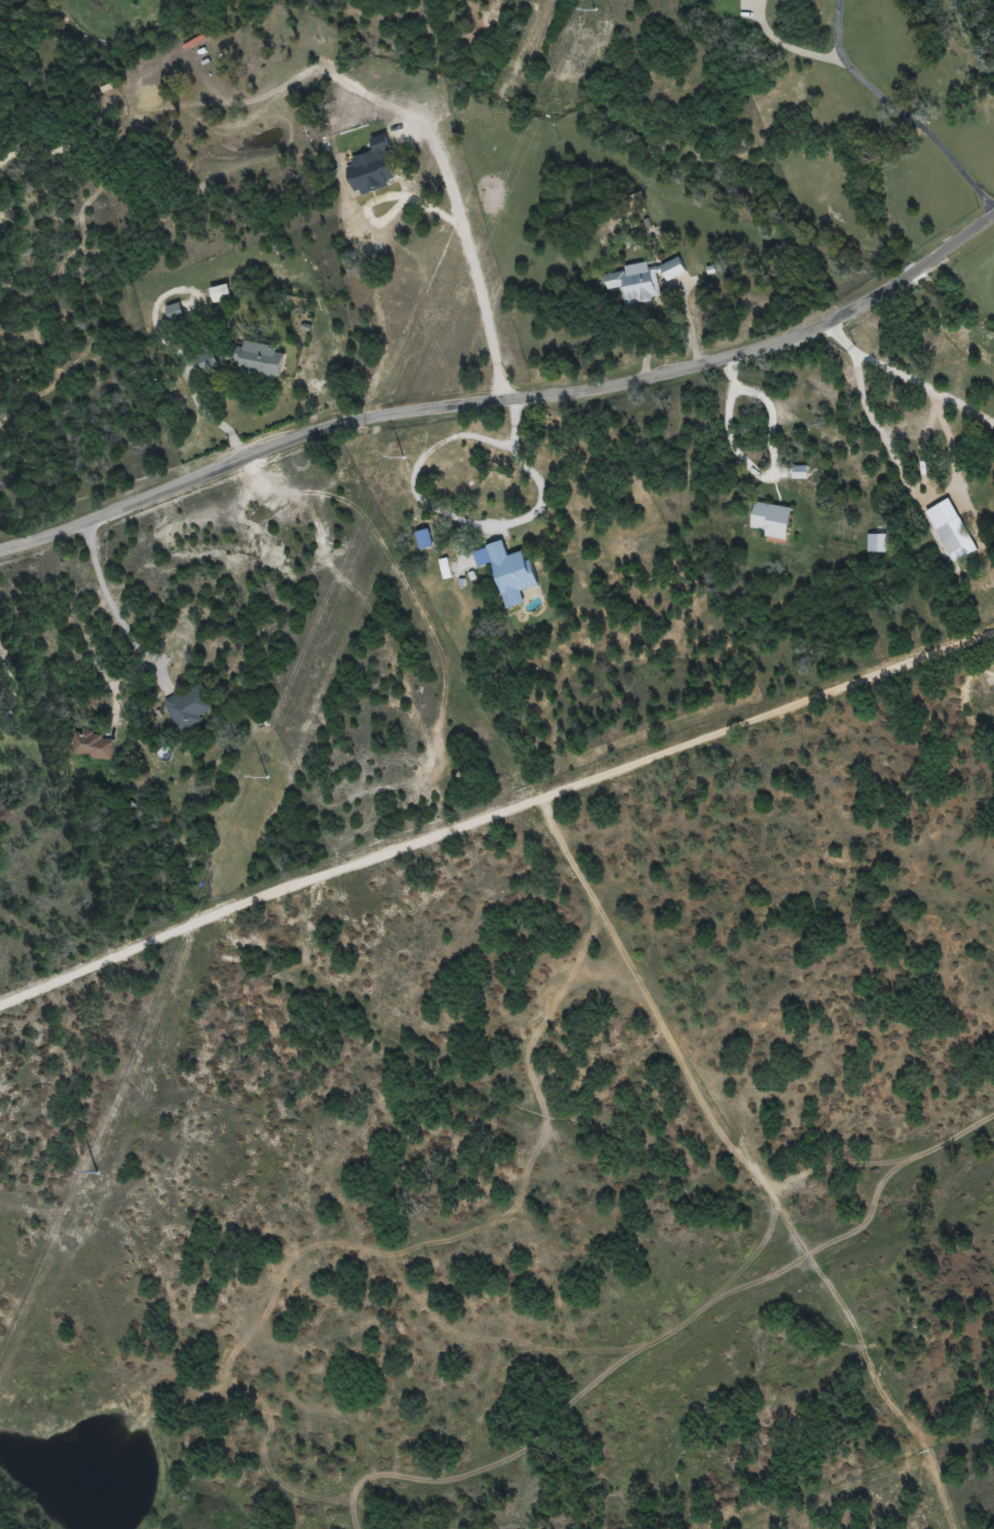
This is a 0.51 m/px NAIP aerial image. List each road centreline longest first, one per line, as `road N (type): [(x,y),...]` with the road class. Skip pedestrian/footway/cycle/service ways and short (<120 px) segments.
road 1 (residential): [(0,546),(342,420),(648,376),(806,328),(884,289),(993,213)]
road 2 (residential): [(0,978),(993,630)]

